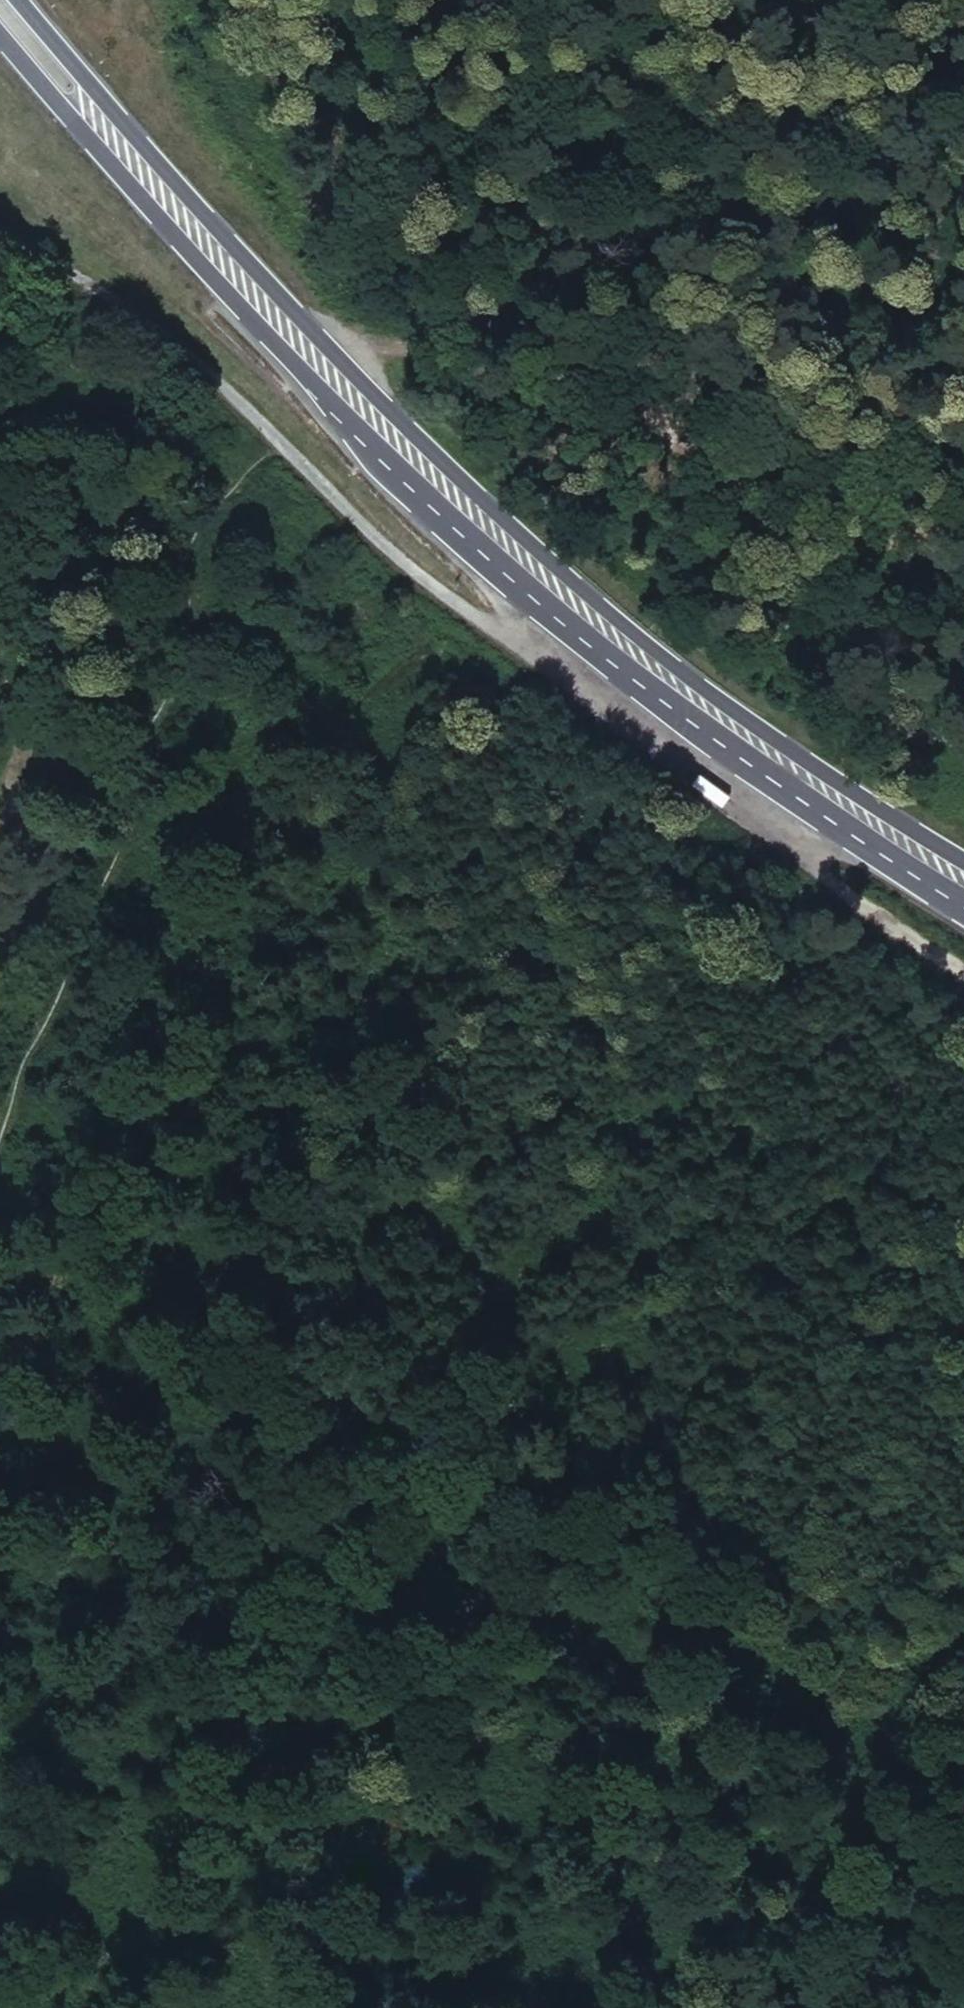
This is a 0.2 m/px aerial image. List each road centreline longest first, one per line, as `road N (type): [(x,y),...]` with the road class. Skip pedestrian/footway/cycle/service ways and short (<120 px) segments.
road 1 (secondary): [(963,862),(678,671),(477,498),(310,331),(17,0)]
road 2 (secondary): [(0,37),(266,350),(510,580),(635,684)]
road 3 (unclassified): [(0,233),(270,428),(416,578),(606,715)]
road 4 (secondary): [(635,684),(839,828),(963,900)]
road 5 (unclassified): [(606,715),(825,884)]
road 6 (track): [(825,884),(963,971)]

